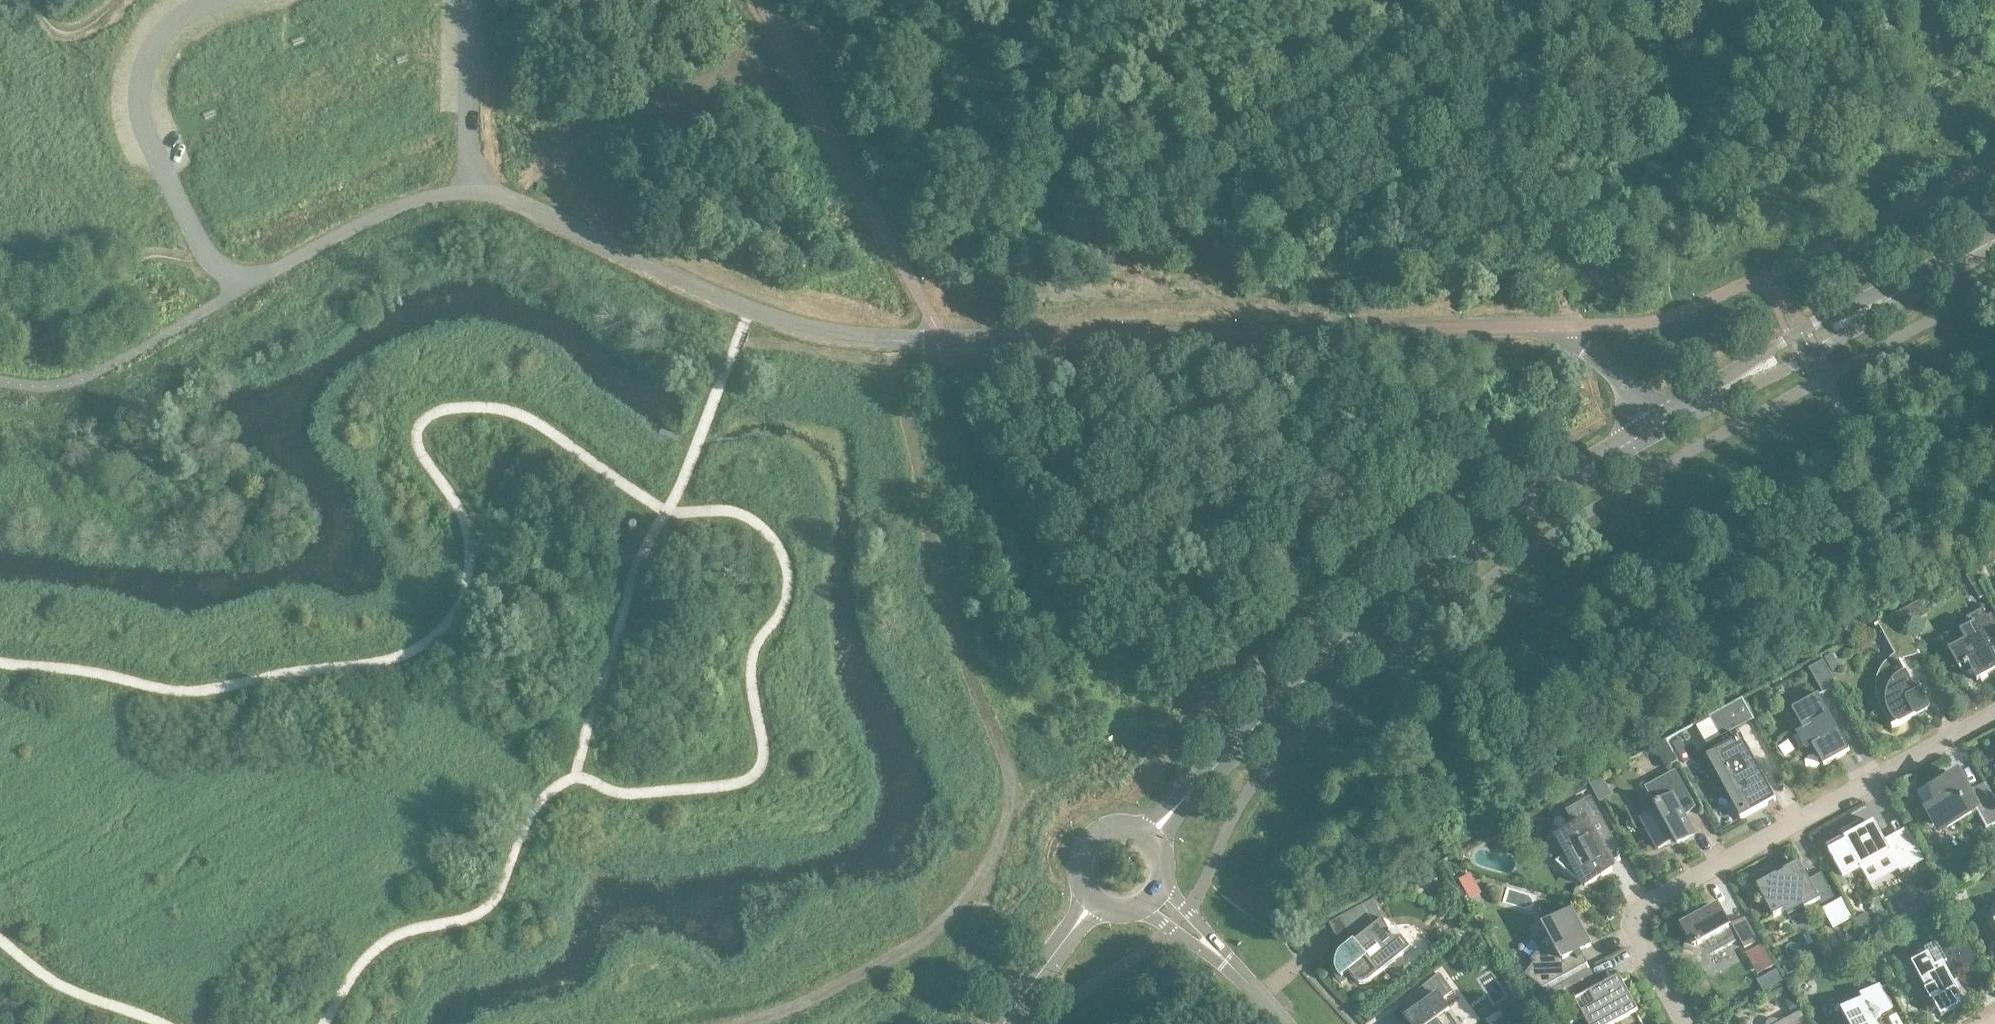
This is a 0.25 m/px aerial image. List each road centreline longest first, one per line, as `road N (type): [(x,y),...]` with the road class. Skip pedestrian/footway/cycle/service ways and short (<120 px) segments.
road 1 (unclassified): [(471,192),(527,206),(750,311),(860,340),(1542,329),(1610,365),(1658,424)]
road 2 (track): [(673,1023),(813,988),(961,907),(1021,798),(962,677),(935,562),(921,343)]
road 3 (tertiary): [(1149,831),(1411,589),(1658,424)]
road 4 (residential): [(1689,1023),(1628,914),(1994,717)]
road 5 (tertiary): [(1658,424),(1994,244)]
road 6 (unclassified): [(209,258),(142,131),(138,94),(156,42),(213,0)]
road 7 (unclassified): [(209,258),(240,290),(392,212),(471,192)]
road 8 (track): [(922,392),(731,361)]
road 9 (unclassified): [(470,0),(471,192)]
road 10 (tertiary): [(1282,1023),(1155,898)]
road 11 (tertiary): [(1007,1023),(1091,903)]
road 12 (tertiary): [(1149,831),(1119,821),(1090,833),(1076,876),(1091,903)]

